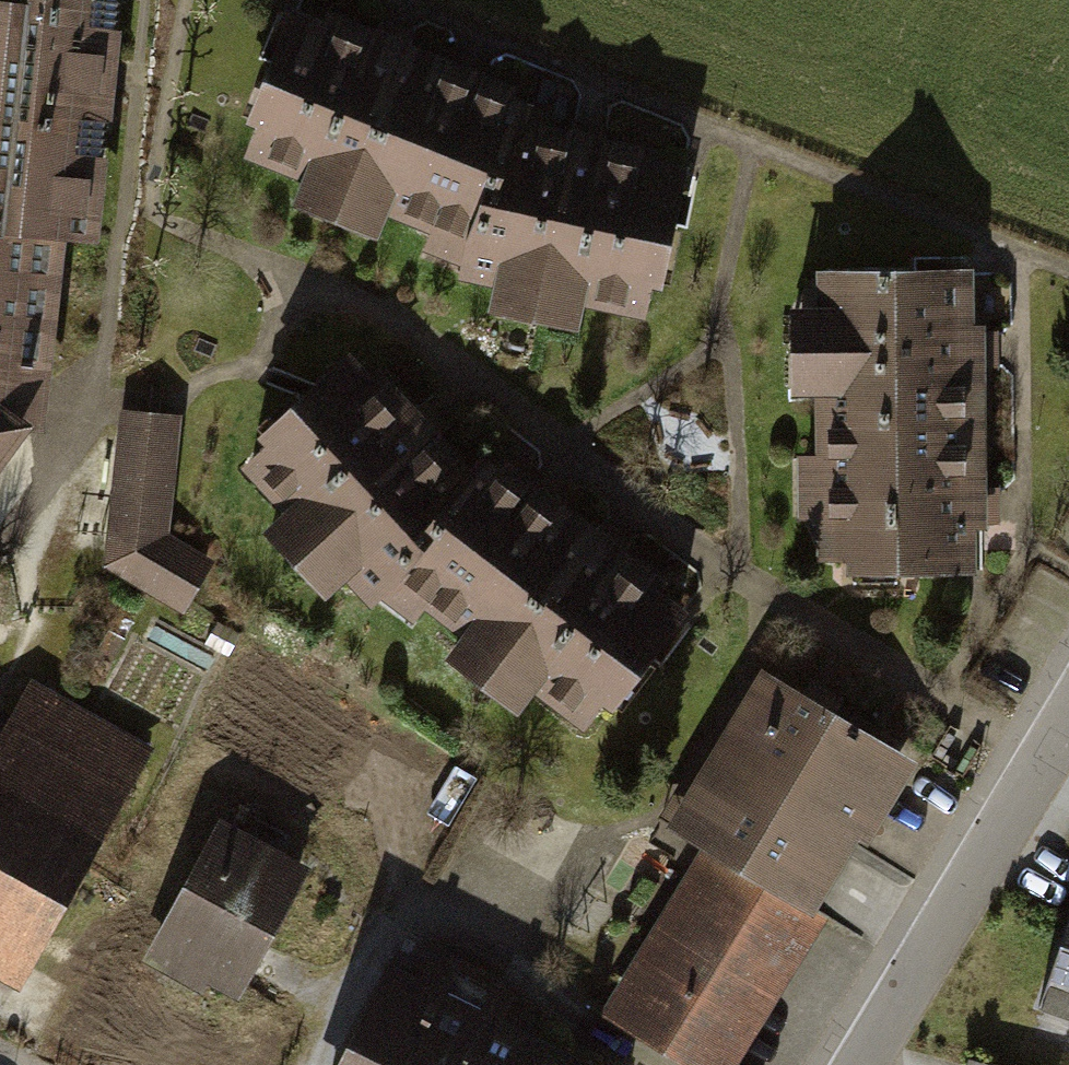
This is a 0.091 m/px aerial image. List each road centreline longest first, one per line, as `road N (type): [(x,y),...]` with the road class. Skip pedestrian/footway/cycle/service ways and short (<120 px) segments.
road 1 (residential): [(1068,718),(855,1064)]

